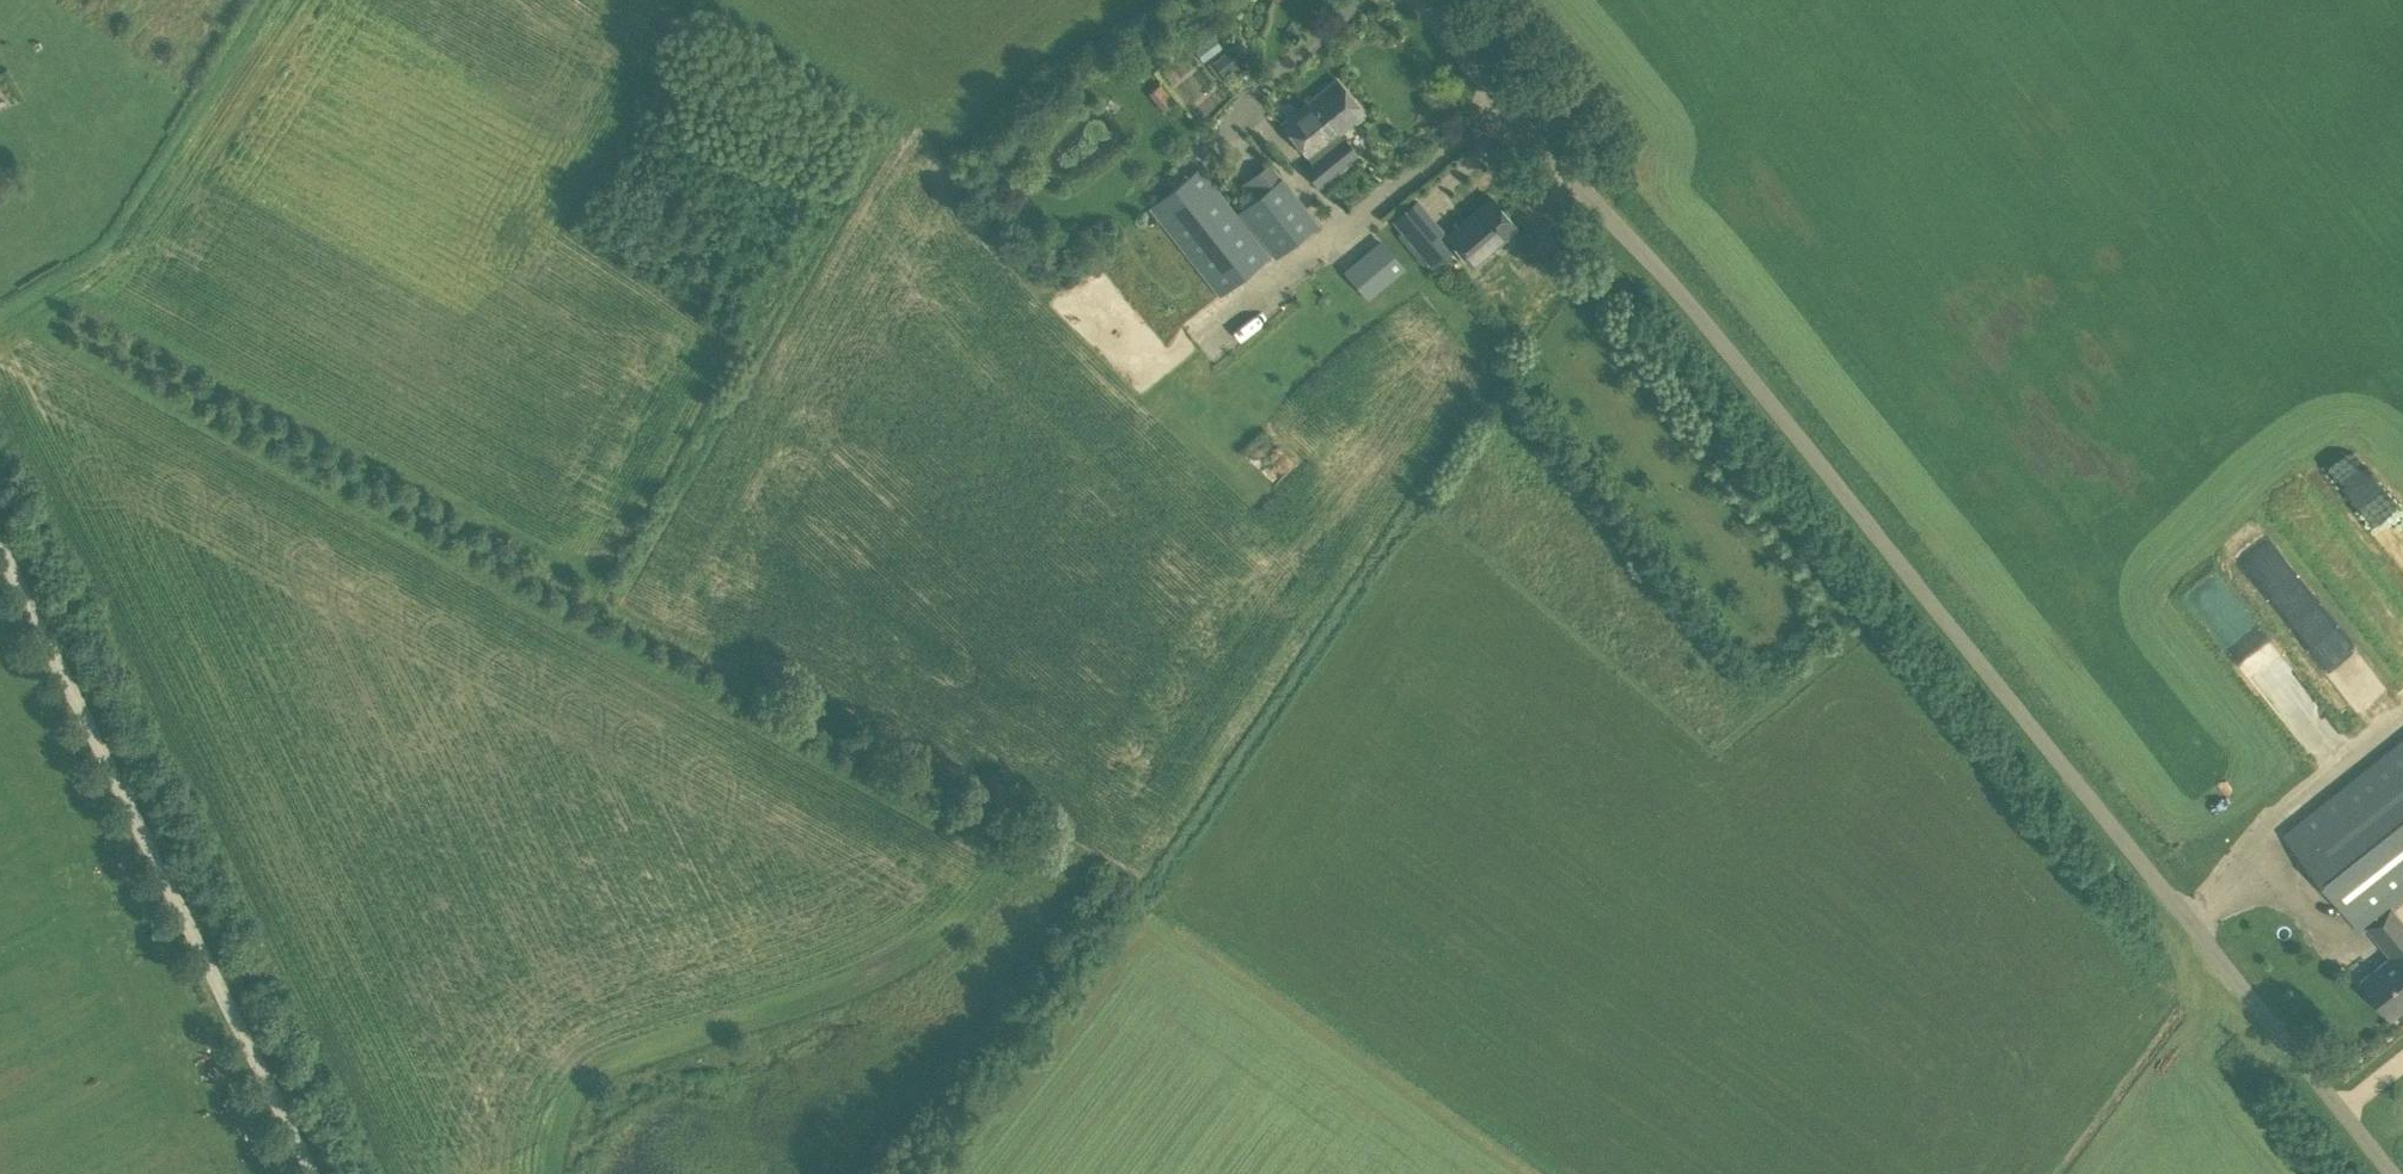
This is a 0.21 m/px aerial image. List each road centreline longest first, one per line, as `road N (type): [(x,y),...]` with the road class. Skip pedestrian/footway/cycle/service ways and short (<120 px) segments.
road 1 (unclassified): [(2391,1173),(1703,319),(1434,0)]
road 2 (unclassified): [(311,1173),(0,551)]

